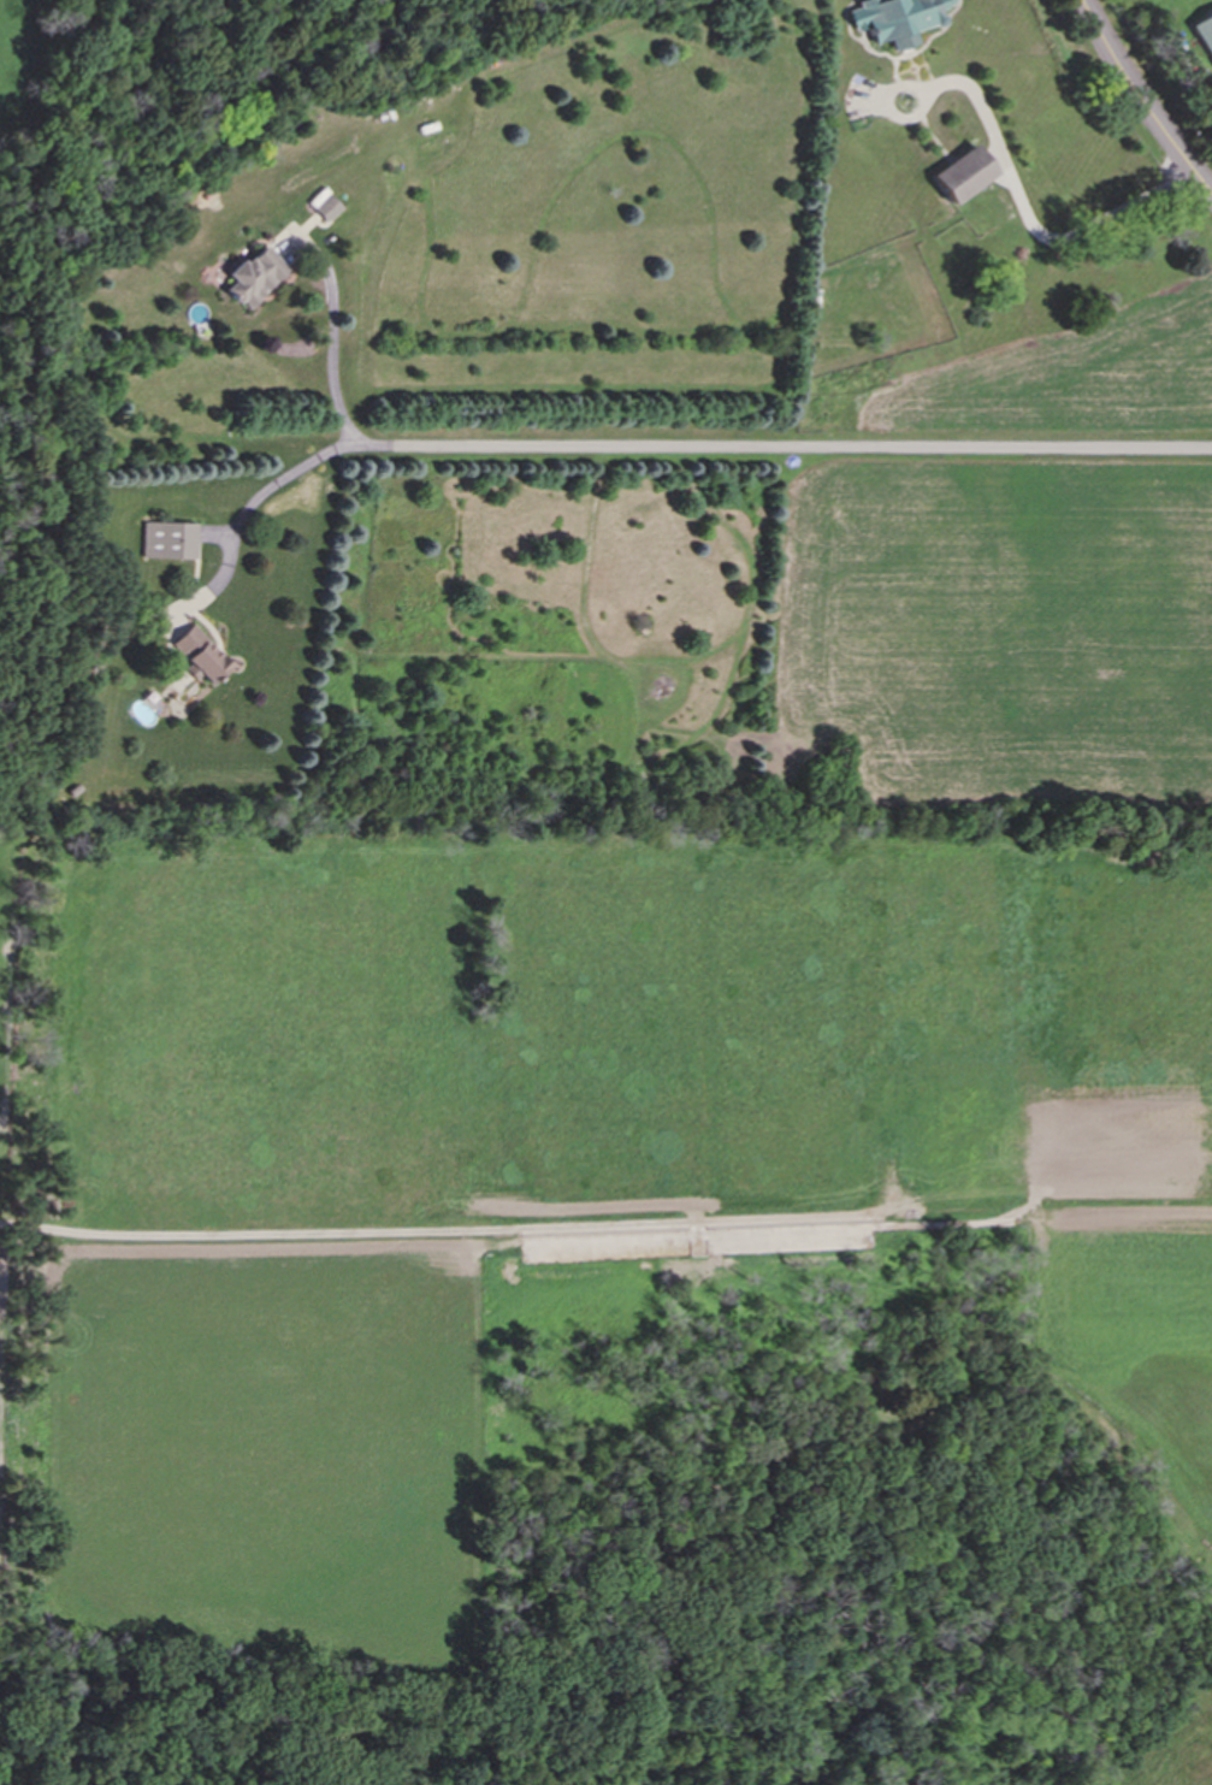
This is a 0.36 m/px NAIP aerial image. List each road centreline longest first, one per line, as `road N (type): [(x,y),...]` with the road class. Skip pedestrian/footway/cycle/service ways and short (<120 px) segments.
road 1 (residential): [(378,444),(1211,449)]
road 2 (residential): [(1211,198),(1152,120),(1081,0)]

